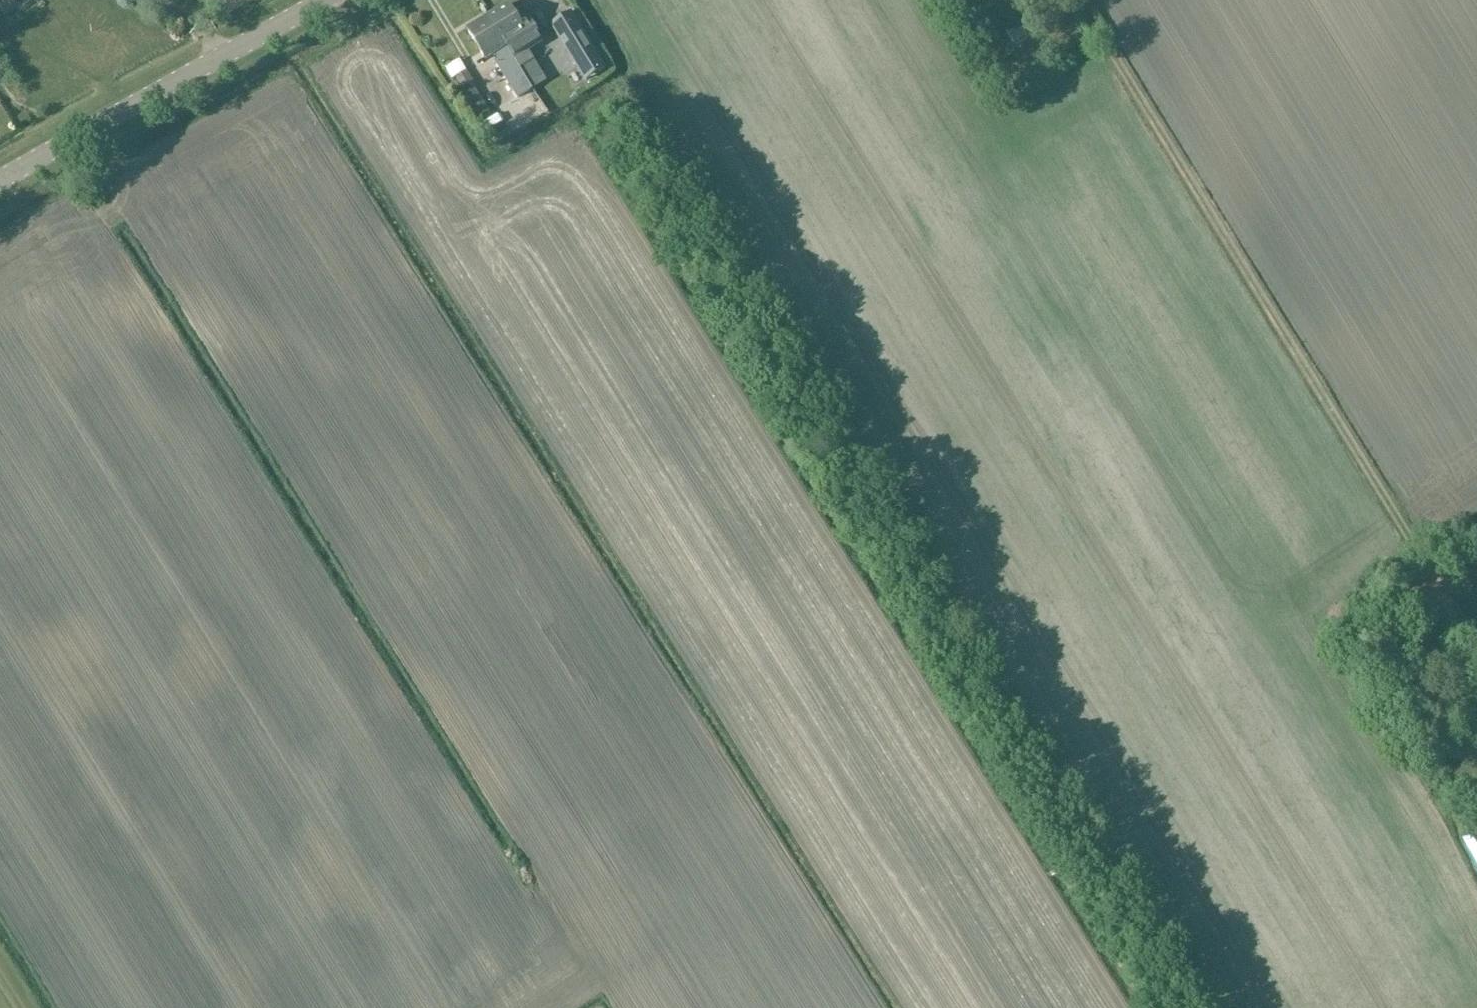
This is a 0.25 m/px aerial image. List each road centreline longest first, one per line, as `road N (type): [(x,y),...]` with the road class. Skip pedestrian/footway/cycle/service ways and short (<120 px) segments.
road 1 (tertiary): [(336,0),(0,188)]

